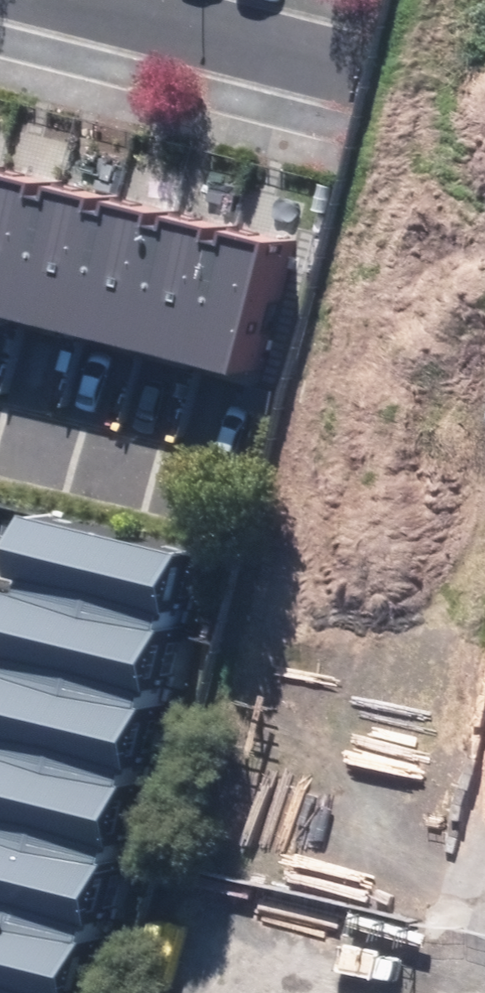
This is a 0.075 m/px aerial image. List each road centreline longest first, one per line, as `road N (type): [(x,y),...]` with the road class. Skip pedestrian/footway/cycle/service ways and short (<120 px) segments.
road 1 (residential): [(50,0),(349,75)]
road 2 (residential): [(0,422),(234,488)]

